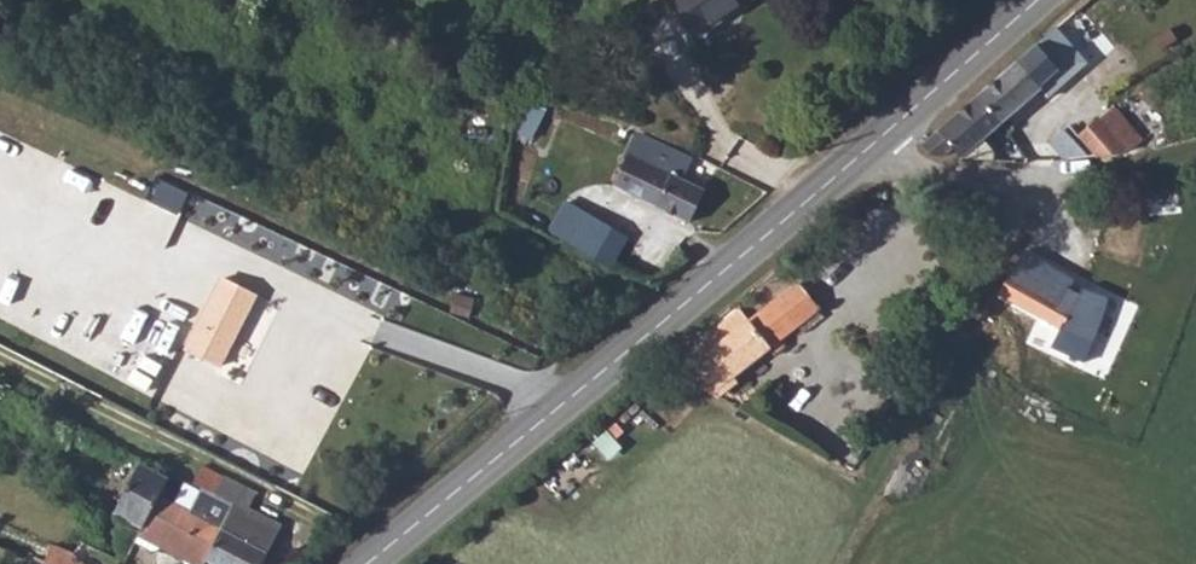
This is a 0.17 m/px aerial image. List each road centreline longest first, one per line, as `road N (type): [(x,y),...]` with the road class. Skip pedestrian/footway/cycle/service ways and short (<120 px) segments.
road 1 (tertiary): [(879,140),(373,563)]
road 2 (residential): [(1195,152),(1049,177),(931,171),(879,140)]
road 3 (tertiary): [(1039,0),(879,140)]

